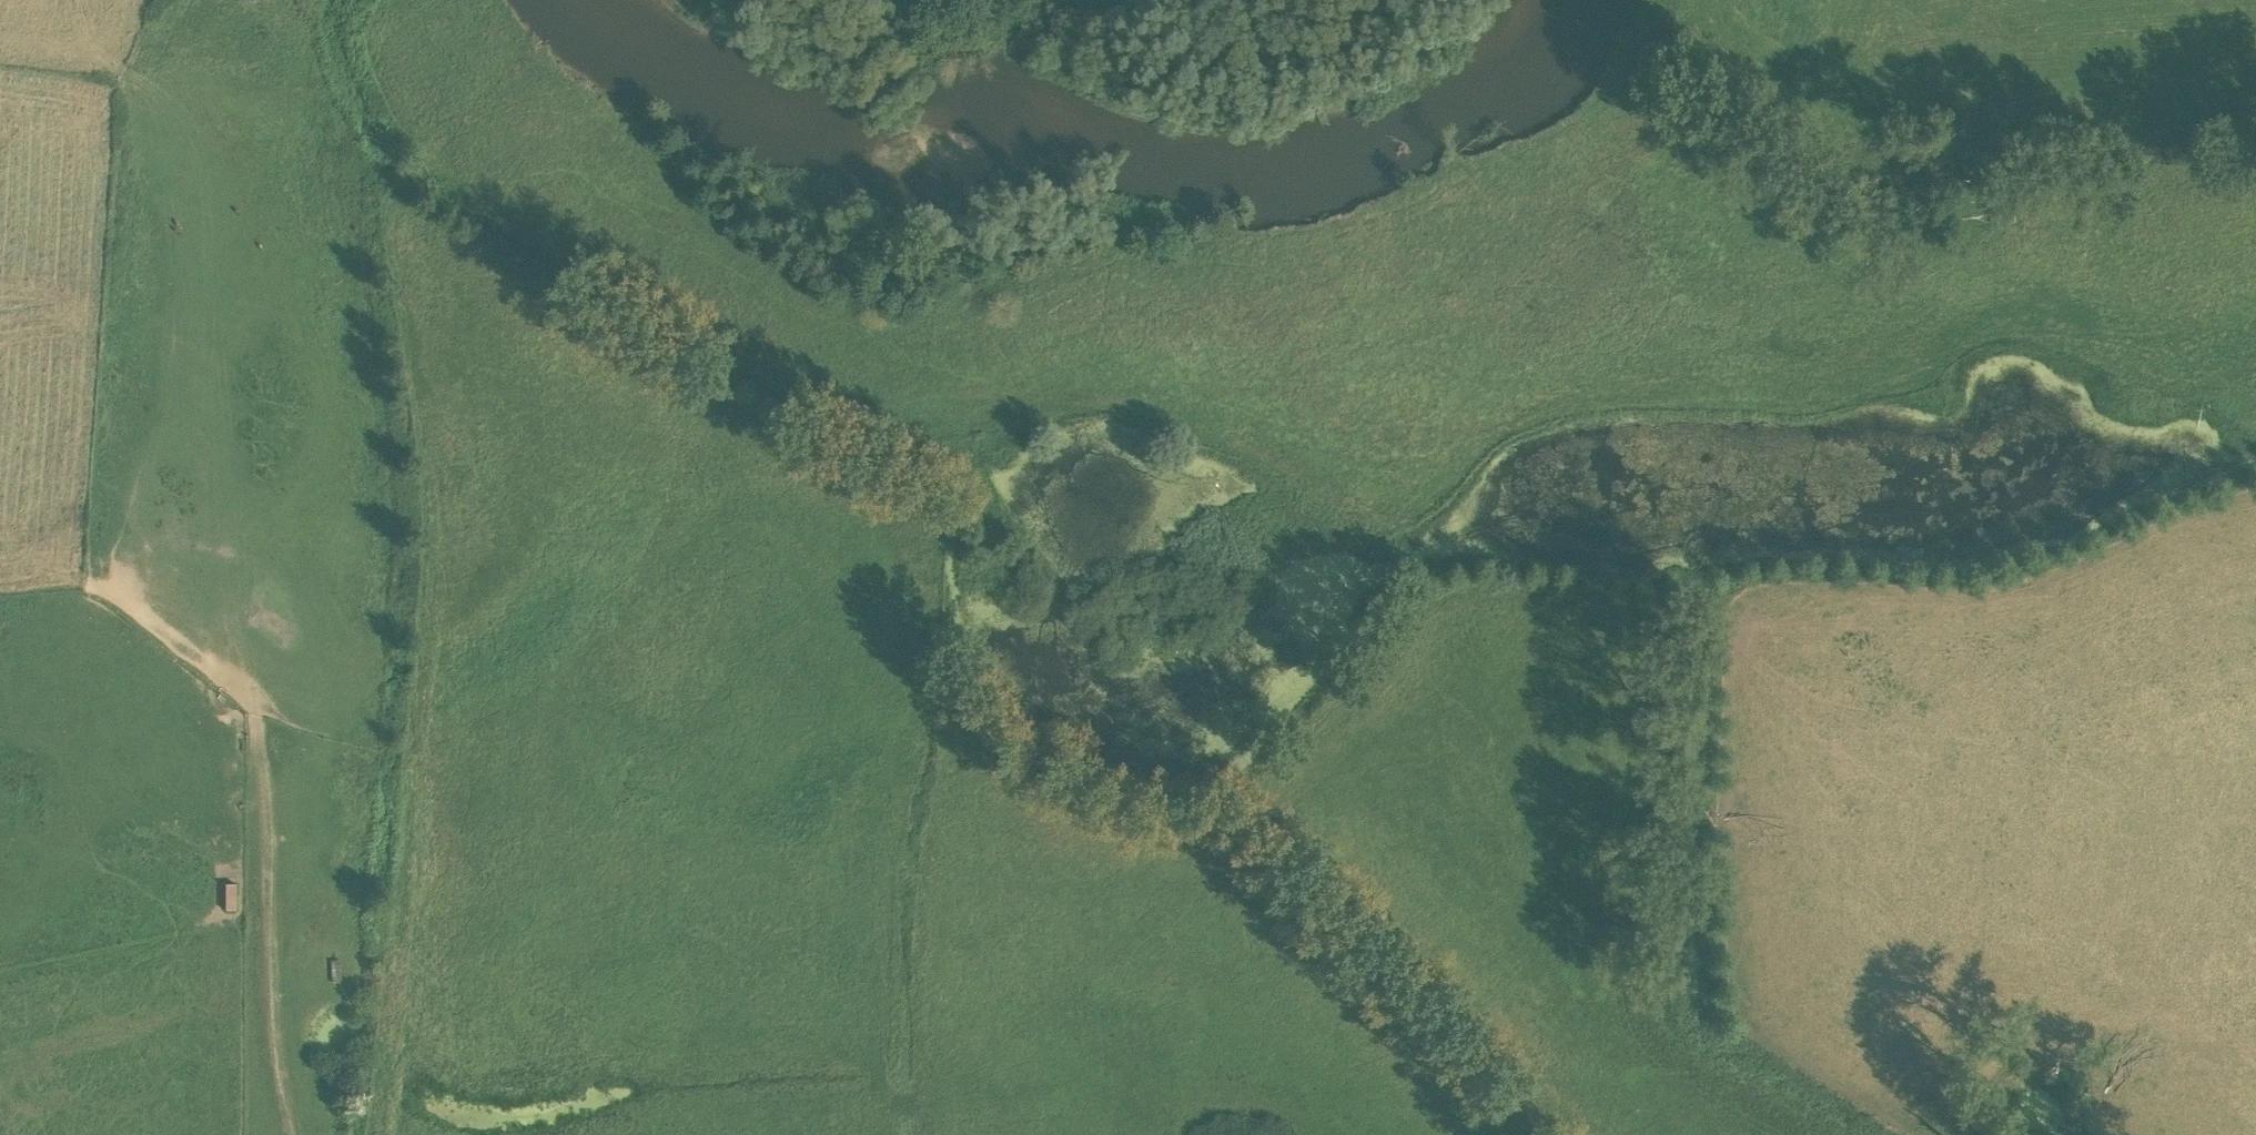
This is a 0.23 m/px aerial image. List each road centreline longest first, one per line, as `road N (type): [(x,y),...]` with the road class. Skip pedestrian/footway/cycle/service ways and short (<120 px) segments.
road 1 (track): [(262,723),(275,1037),(292,1134)]

